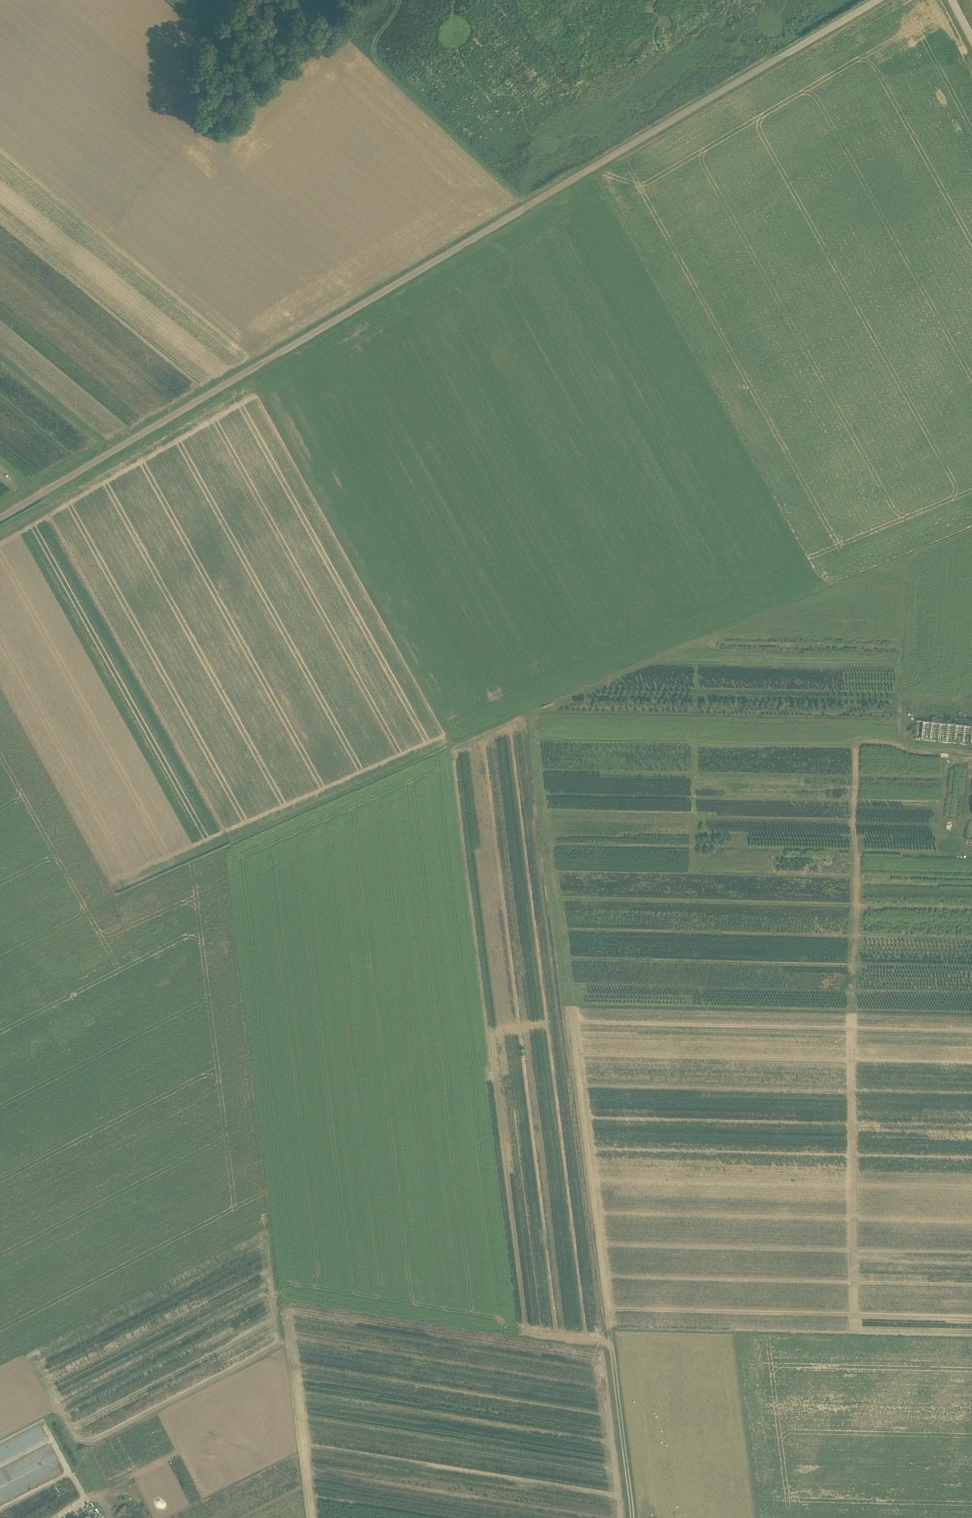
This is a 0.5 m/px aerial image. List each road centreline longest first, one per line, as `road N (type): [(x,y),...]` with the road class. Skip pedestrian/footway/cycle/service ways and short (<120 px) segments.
road 1 (unclassified): [(0,519),(876,0)]
road 2 (track): [(633,1517),(607,1353)]

